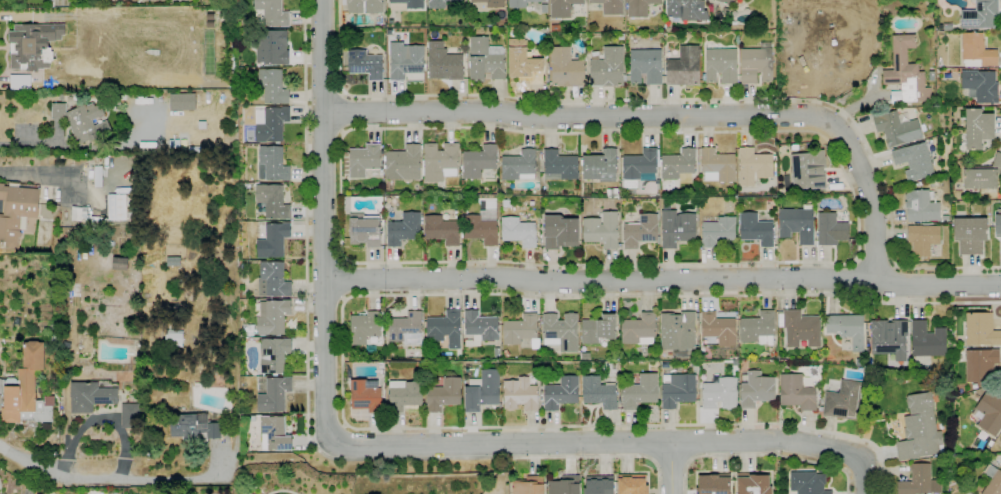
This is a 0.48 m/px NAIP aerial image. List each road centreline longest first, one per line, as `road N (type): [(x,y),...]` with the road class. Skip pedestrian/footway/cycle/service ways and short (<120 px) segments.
road 1 (residential): [(875,284),(865,182),(839,131),(817,114),(322,112)]
road 2 (residential): [(1000,287),(825,279),(323,280)]
road 3 (tertiary): [(865,493),(859,461),(781,440),(383,447),(329,437)]
road 4 (tertiary): [(321,0),(323,195)]
road 5 (tertiary): [(323,280),(329,437)]

